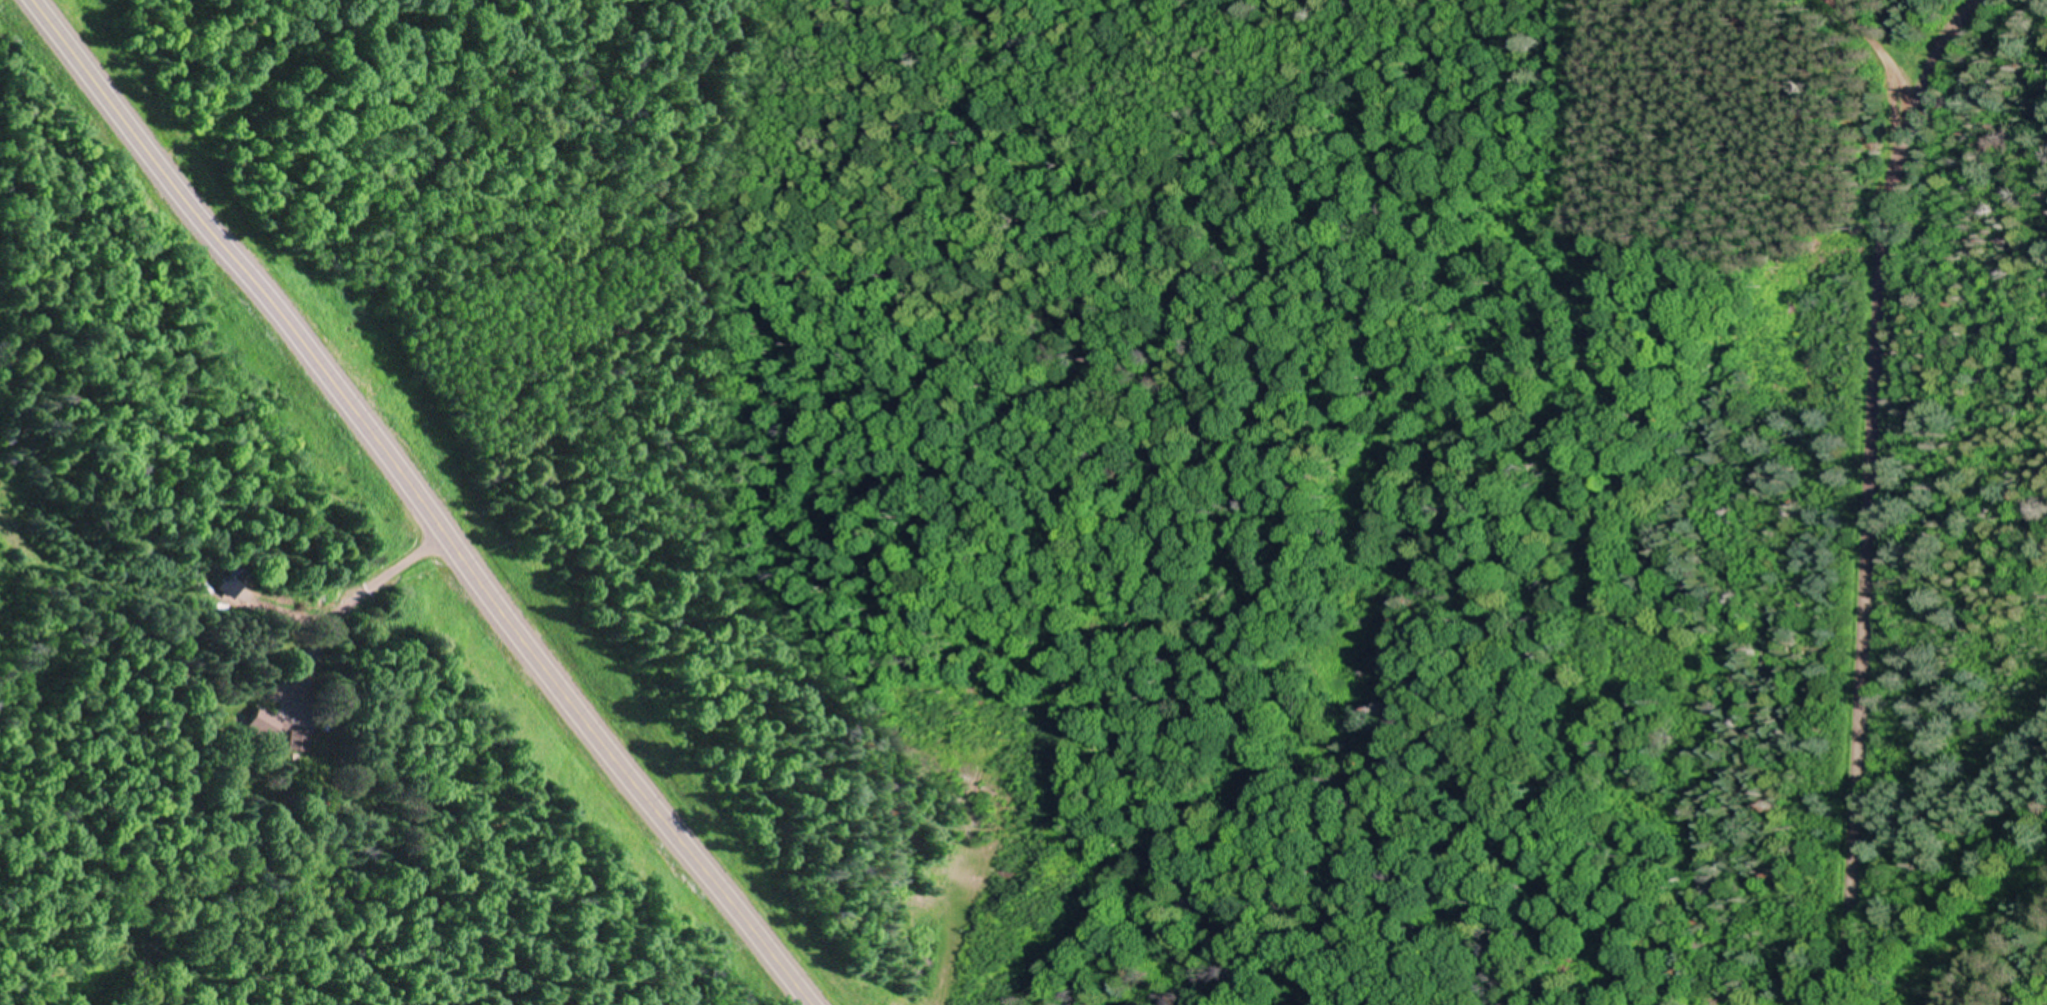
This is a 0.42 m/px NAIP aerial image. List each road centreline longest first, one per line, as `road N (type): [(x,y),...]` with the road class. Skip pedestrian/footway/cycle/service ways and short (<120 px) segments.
road 1 (primary): [(32,0),(809,1004)]
road 2 (residential): [(1844,1004),(1867,455),(1889,209),(1916,105),(1981,0)]
road 3 (residential): [(1909,1004),(2046,861)]

